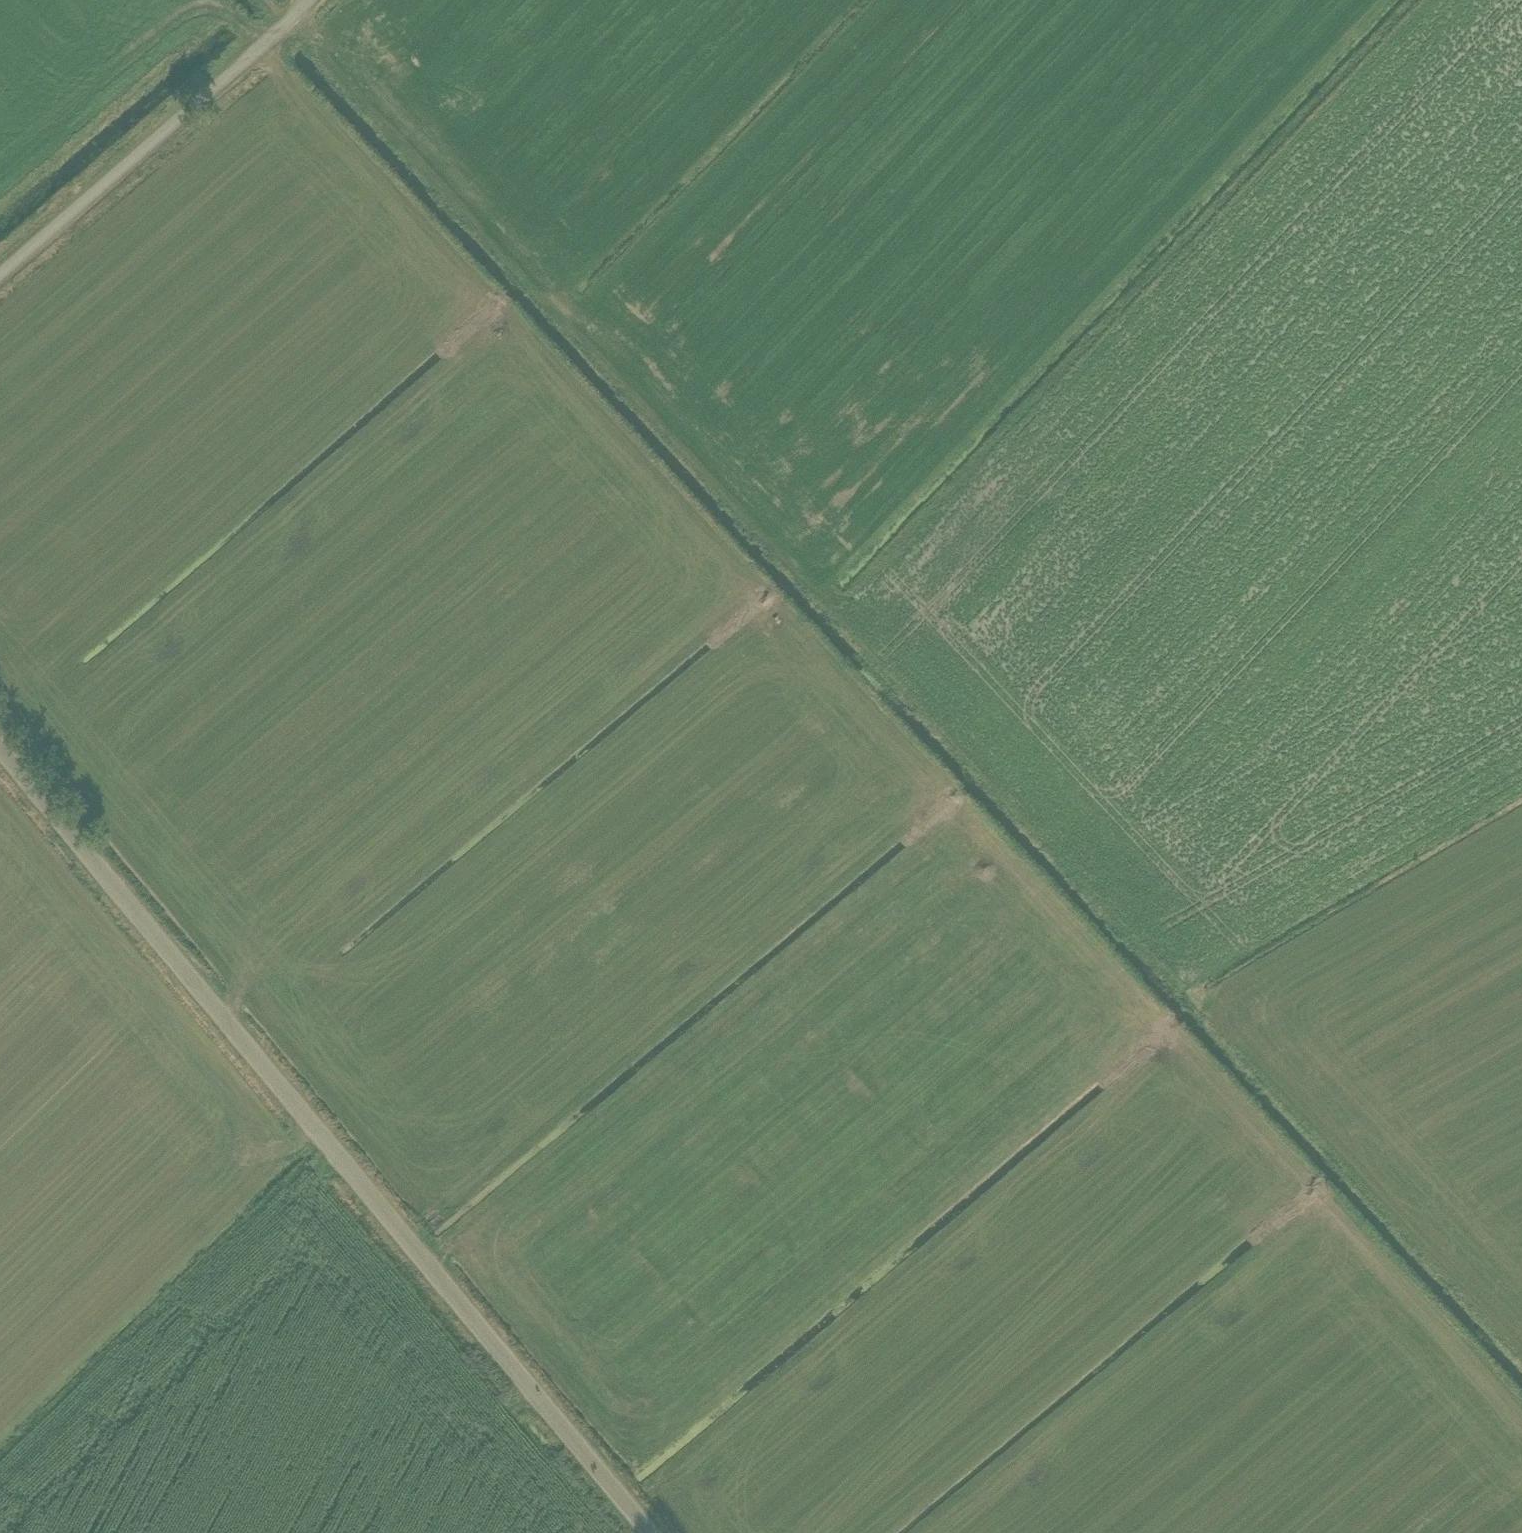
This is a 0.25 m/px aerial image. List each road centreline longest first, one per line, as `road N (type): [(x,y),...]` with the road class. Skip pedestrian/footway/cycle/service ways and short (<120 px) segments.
road 1 (track): [(1521,1421),(777,620)]
road 2 (unclassified): [(645,1532),(0,754)]
road 3 (unclassified): [(0,275),(310,0)]

